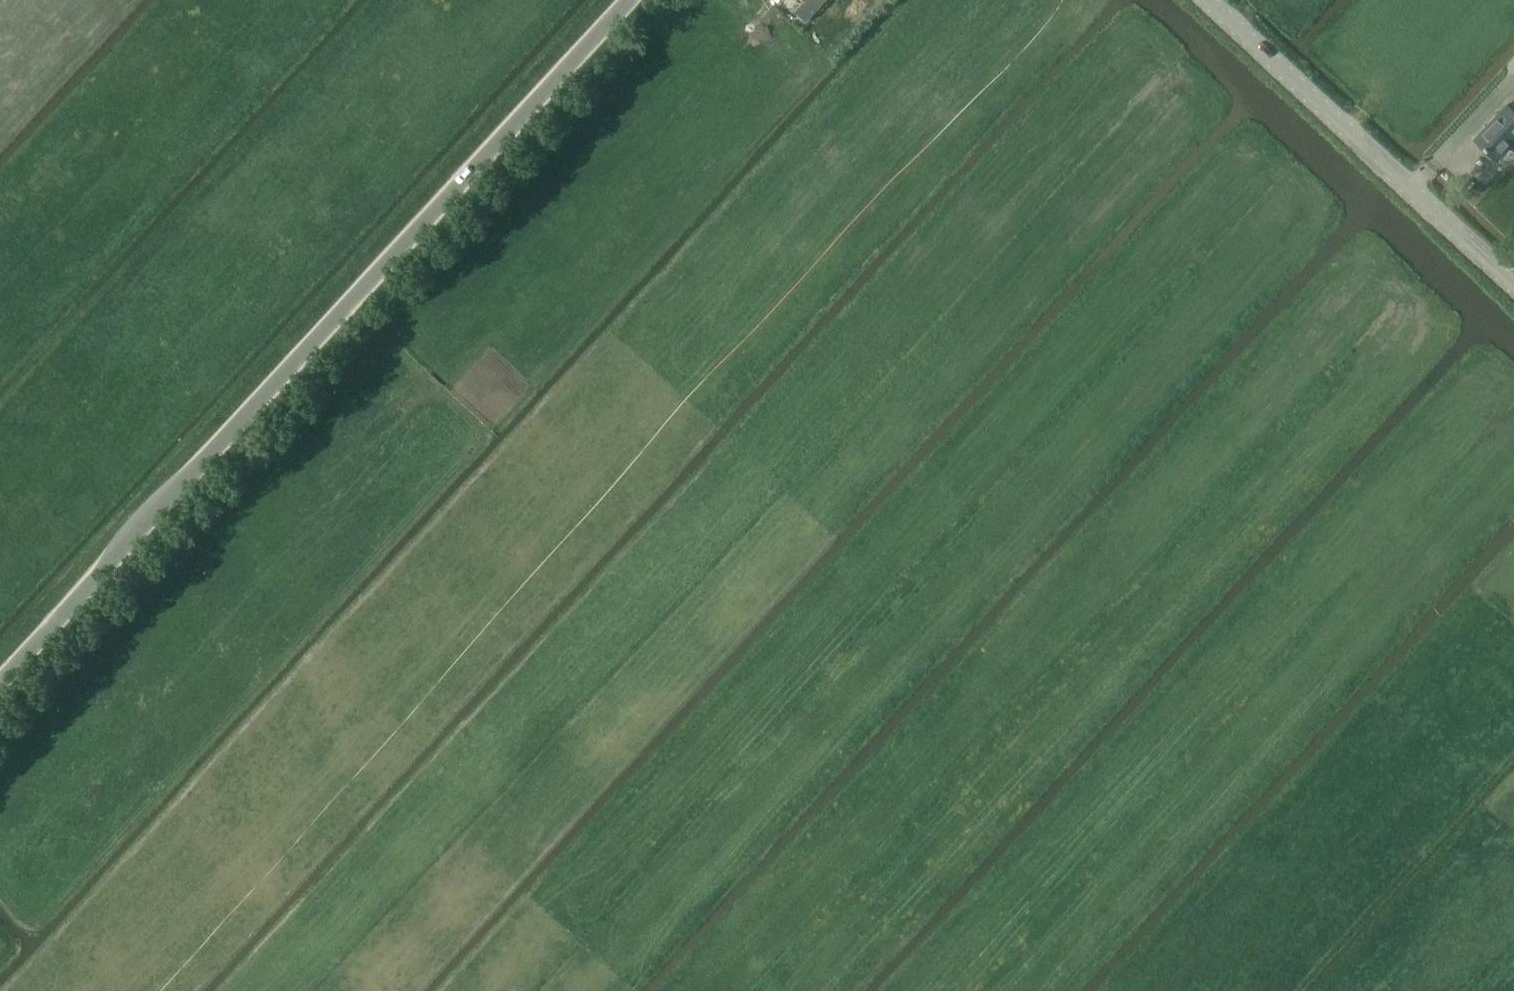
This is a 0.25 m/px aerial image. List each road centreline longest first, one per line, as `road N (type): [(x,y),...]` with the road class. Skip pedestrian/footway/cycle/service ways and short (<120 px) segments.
road 1 (unclassified): [(0,674),(624,0)]
road 2 (unclassified): [(1513,282),(1211,0)]

